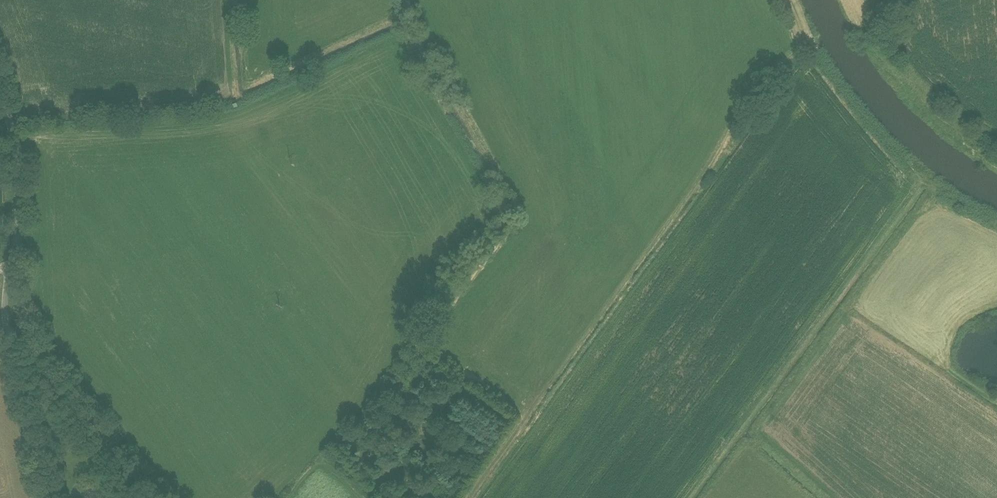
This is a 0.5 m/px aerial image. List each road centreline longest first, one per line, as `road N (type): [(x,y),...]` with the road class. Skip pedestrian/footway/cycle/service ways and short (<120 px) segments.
road 1 (track): [(811,46),(770,84),(464,497)]
road 2 (unclassified): [(9,269),(26,337),(146,497)]
road 3 (residential): [(43,497),(6,323),(9,269)]
road 4 (unclassified): [(0,74),(18,161),(9,269)]

